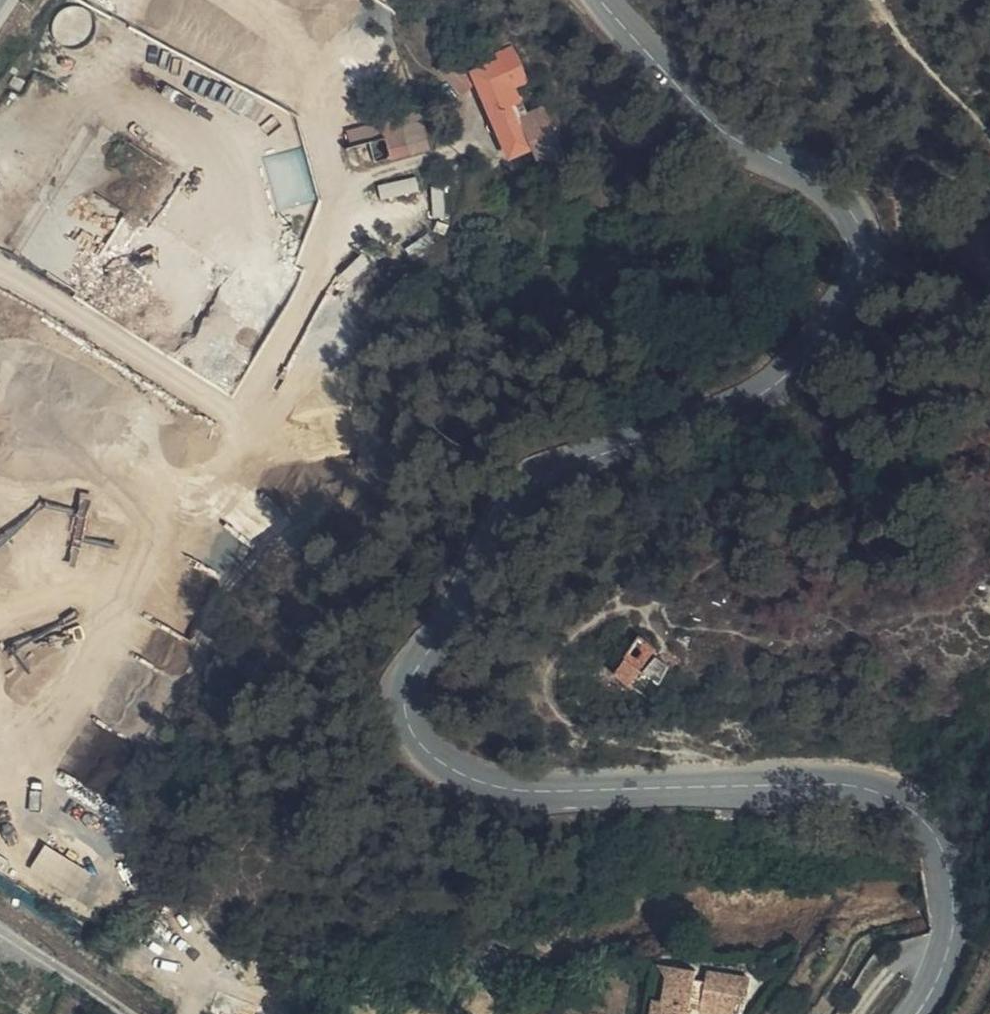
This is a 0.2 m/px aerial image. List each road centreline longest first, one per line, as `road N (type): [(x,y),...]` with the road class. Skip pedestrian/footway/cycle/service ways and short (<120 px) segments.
road 1 (tertiary): [(604,0),(837,193),(859,224),(864,296),(844,332),(809,366),(538,475),(501,499),(414,672),(407,709),(414,738),(477,779),(519,791),(809,786),(900,795),(941,819),(953,854),(951,933),(915,1013)]

